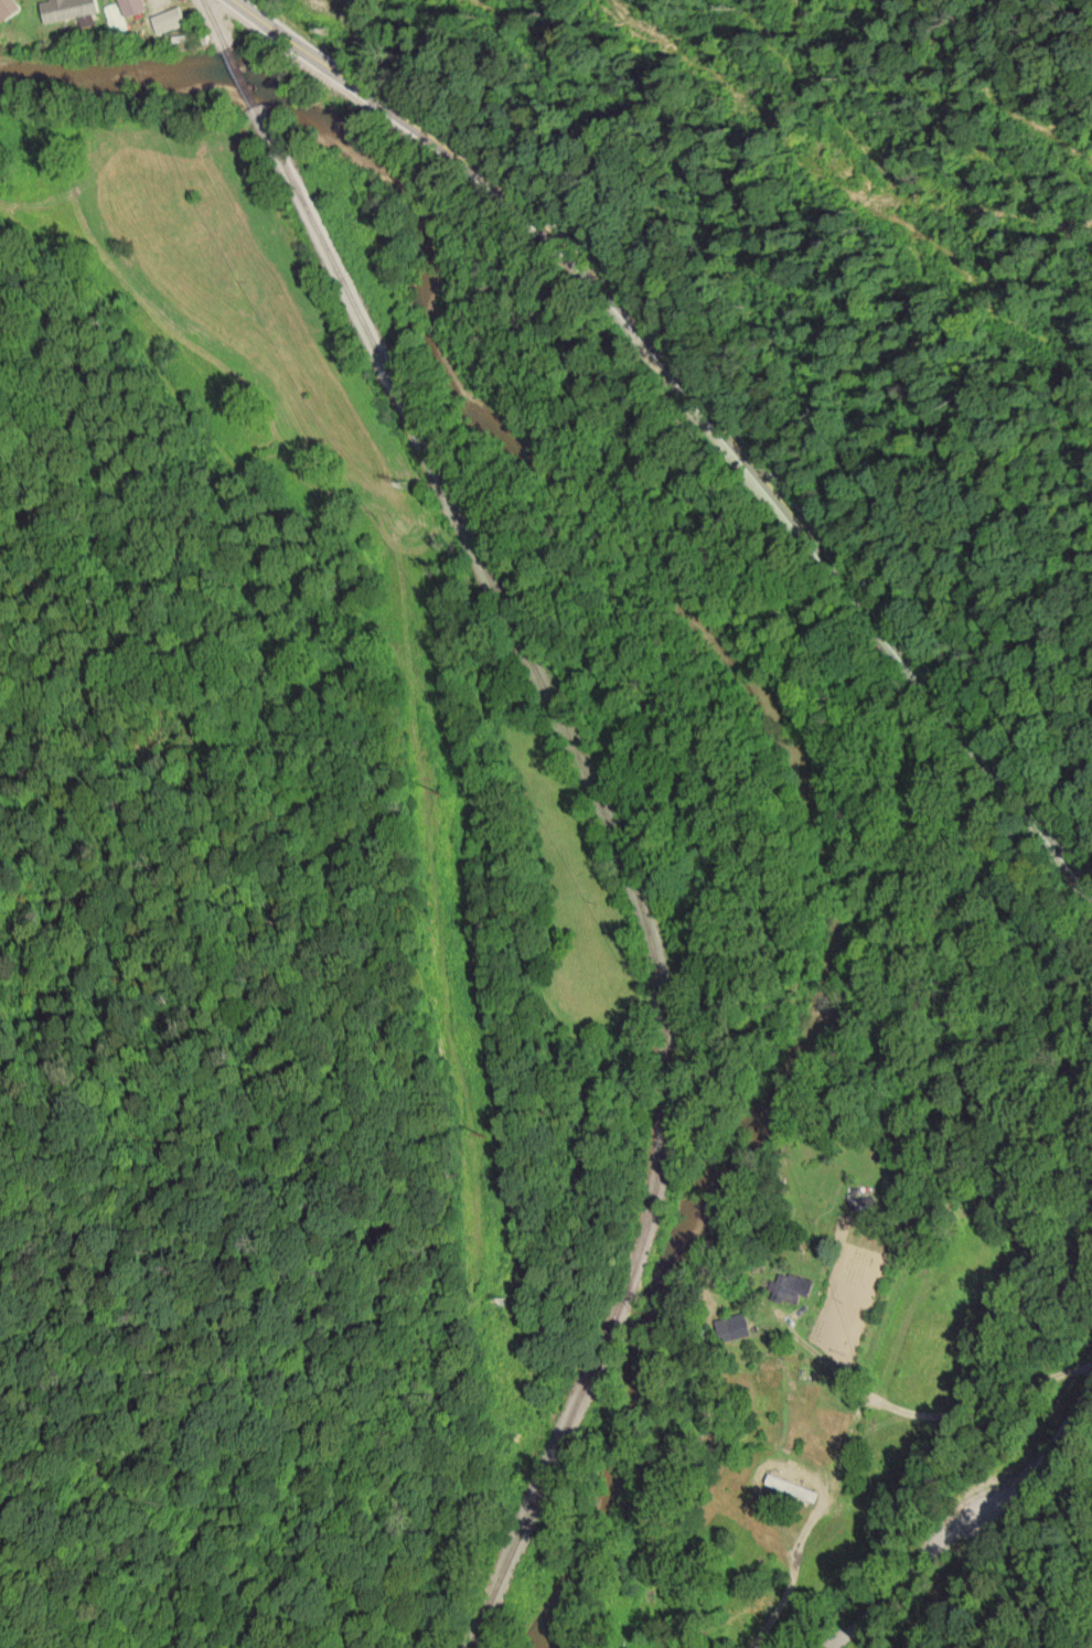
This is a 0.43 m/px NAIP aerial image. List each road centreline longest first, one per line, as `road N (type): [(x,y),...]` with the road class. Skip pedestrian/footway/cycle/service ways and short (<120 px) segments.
road 1 (tertiary): [(226,0),(463,161),(611,302),(842,582),(934,717),(1036,813),(1091,891)]
road 2 (tertiary): [(1091,1316),(1029,1444),(893,1647)]
road 3 (residential): [(1029,1444),(782,1647)]
road 4 (residential): [(812,1465),(868,1403),(1079,1340)]

